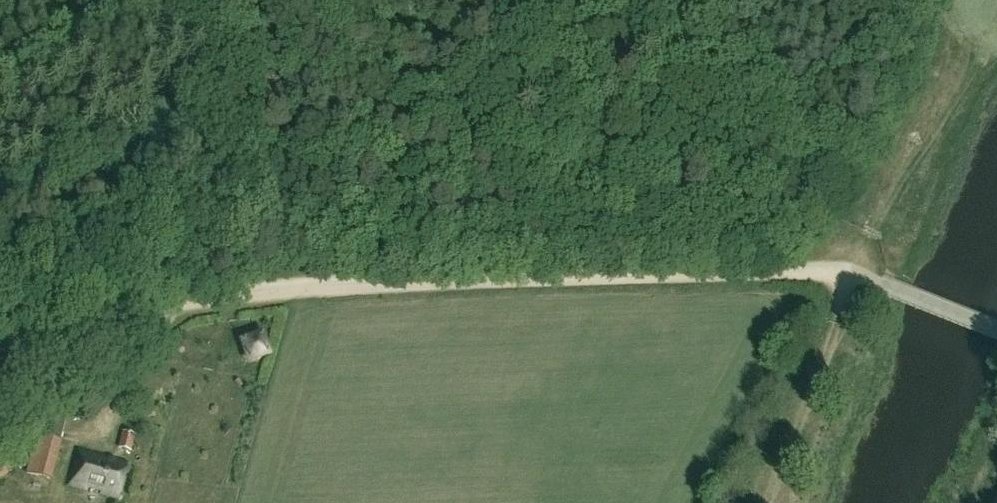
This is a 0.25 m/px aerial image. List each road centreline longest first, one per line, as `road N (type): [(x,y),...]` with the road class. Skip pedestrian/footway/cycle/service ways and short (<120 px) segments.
road 1 (track): [(911,294),(818,274),(311,295),(0,321)]
road 2 (track): [(762,502),(851,266)]

